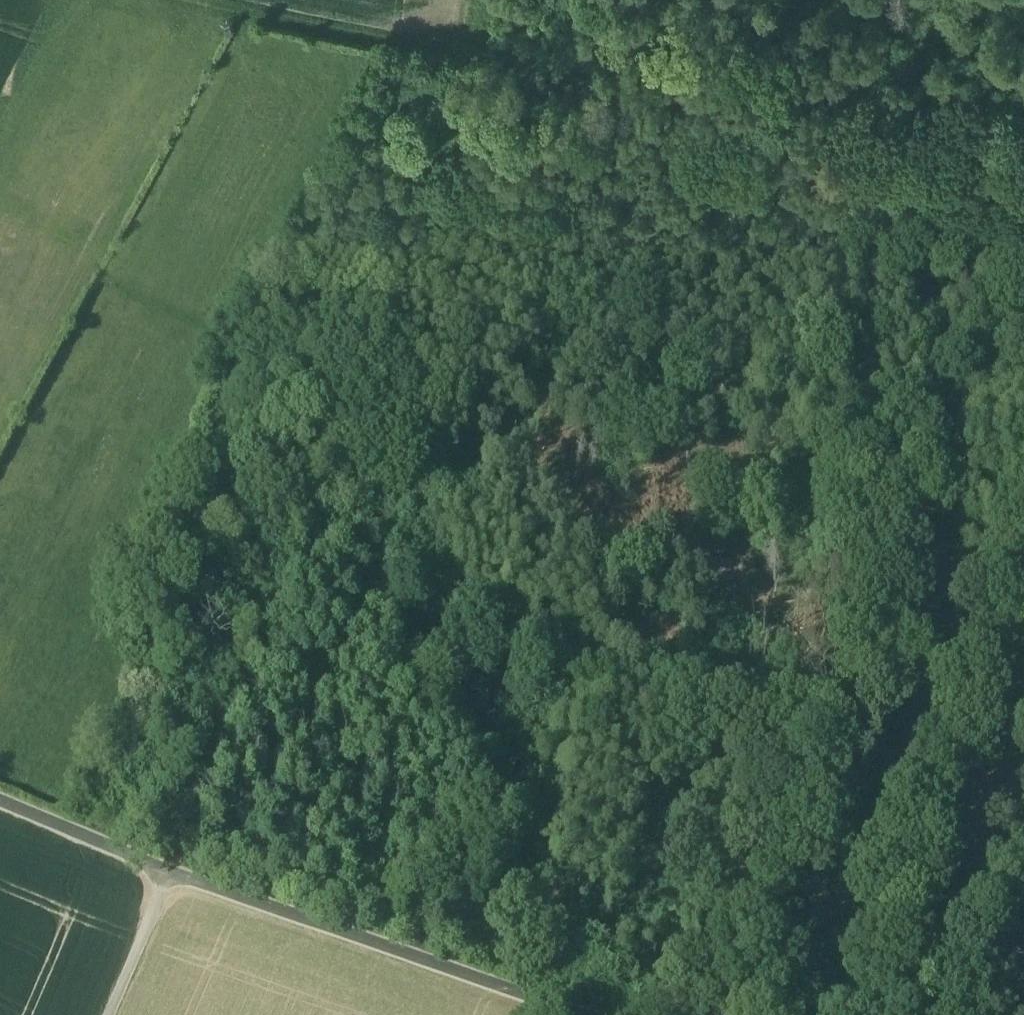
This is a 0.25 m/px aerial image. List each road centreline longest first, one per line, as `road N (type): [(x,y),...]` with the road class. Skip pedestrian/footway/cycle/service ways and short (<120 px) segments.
road 1 (track): [(0,802),(169,875),(578,1014)]
road 2 (track): [(740,1014),(743,877),(794,790),(803,701)]
road 3 (track): [(204,0),(443,46)]
road 4 (track): [(169,875),(109,1014)]

